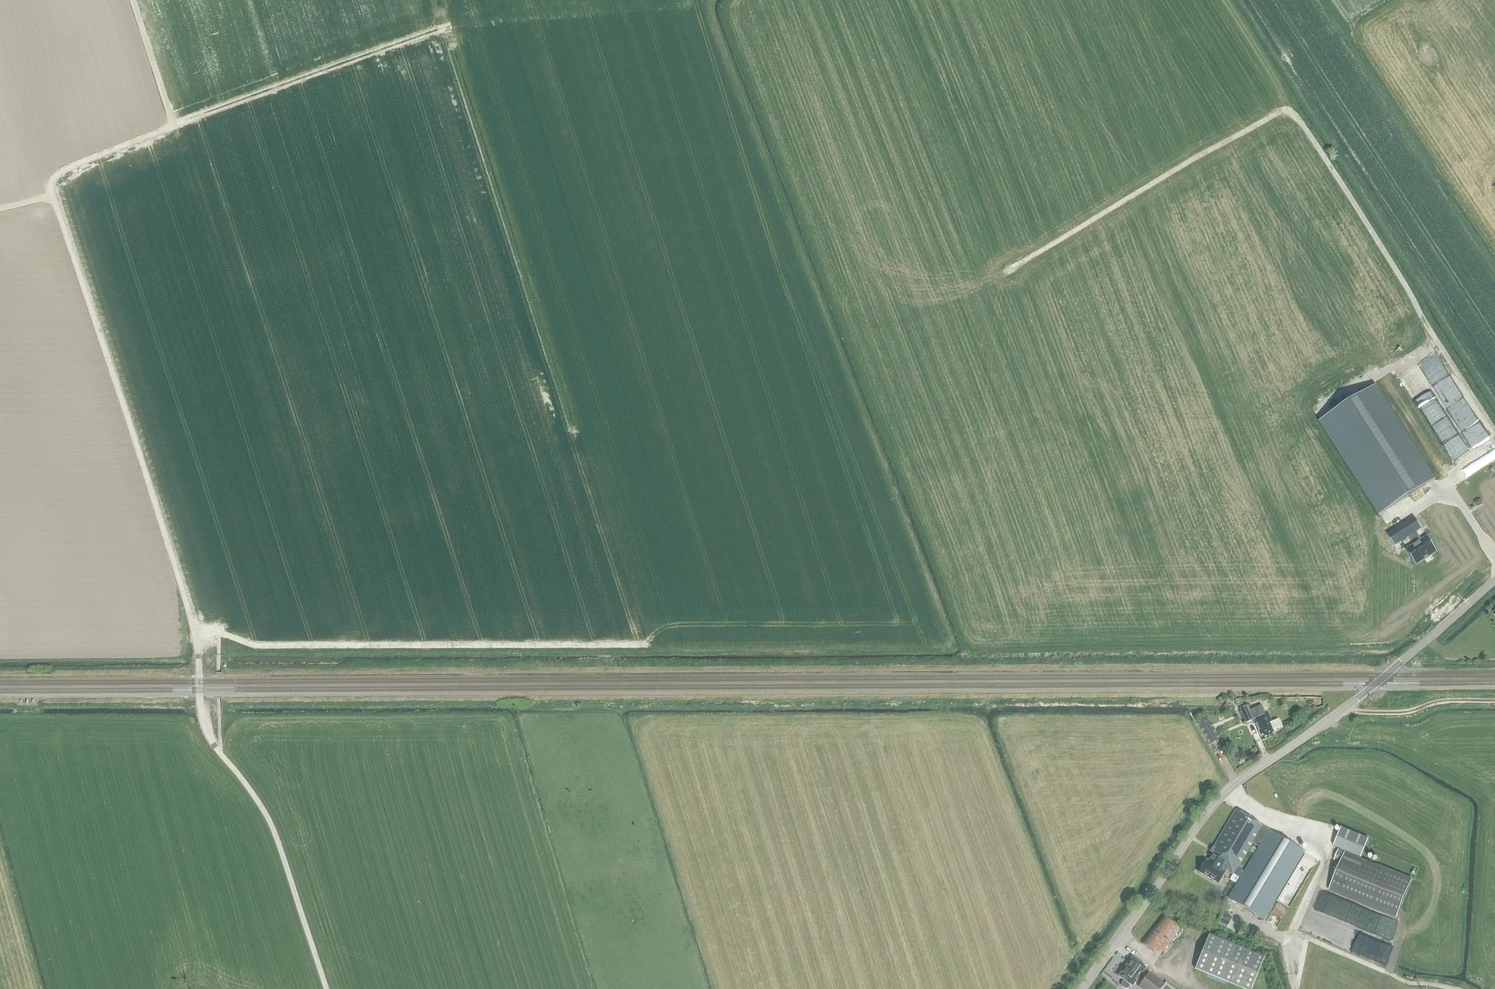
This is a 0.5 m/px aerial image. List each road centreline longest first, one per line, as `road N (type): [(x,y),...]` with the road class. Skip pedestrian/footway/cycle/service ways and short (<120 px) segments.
road 1 (unclassified): [(1082,988),(1228,791),(1342,710),(1494,583)]
road 2 (track): [(1342,710),(1494,701)]

